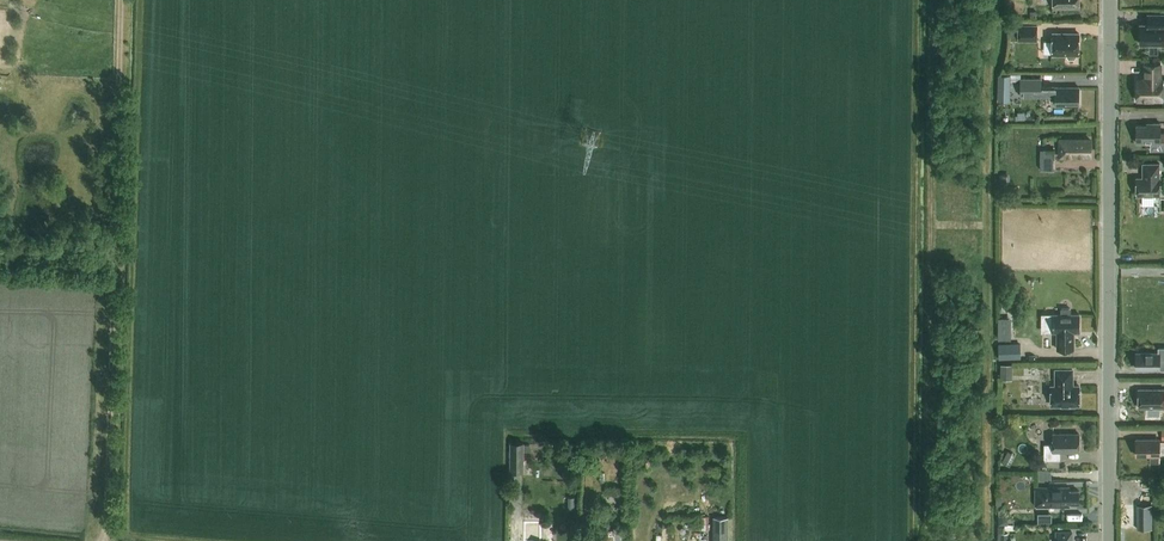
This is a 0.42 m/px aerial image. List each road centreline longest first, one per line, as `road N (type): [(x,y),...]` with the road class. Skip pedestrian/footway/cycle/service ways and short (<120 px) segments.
road 1 (track): [(105,540),(123,0)]
road 2 (unclassified): [(1104,540),(1107,0)]

